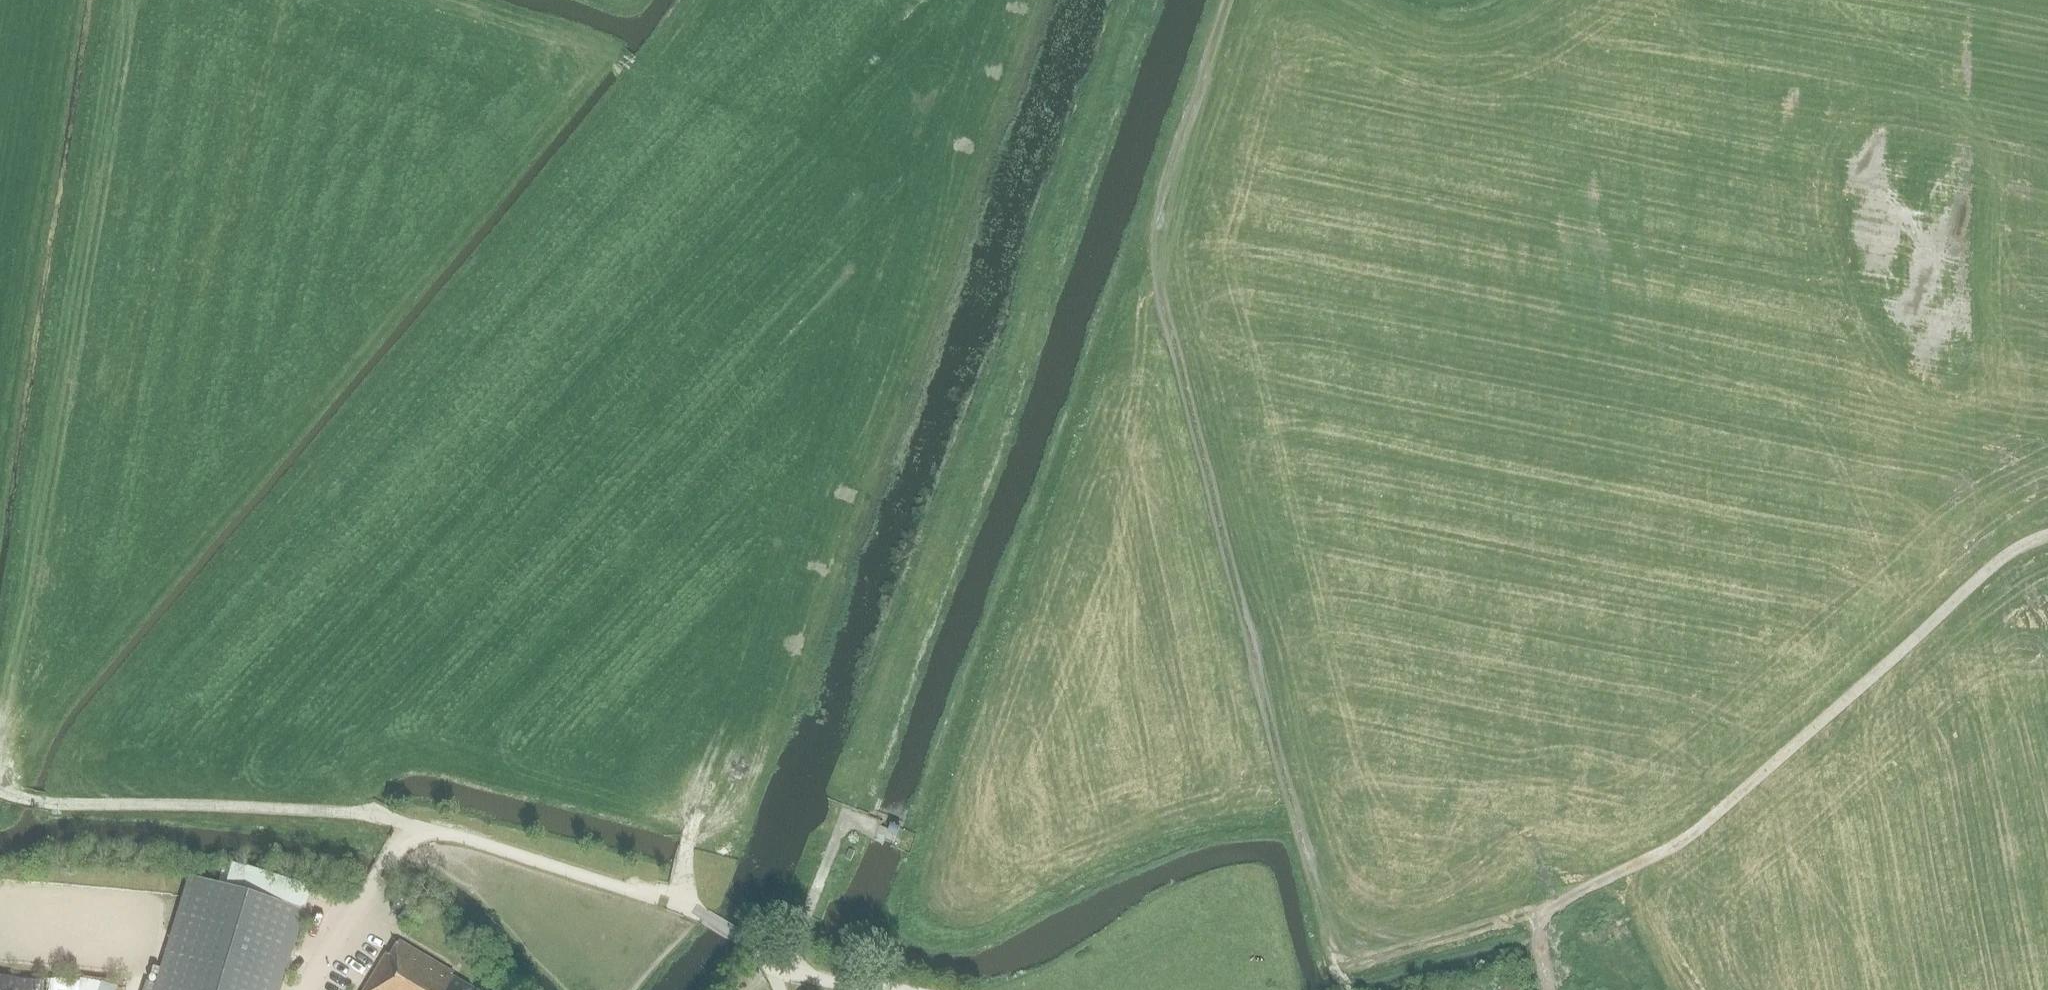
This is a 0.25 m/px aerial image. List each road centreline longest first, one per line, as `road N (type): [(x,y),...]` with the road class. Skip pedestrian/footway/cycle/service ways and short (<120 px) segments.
road 1 (track): [(1537,911),(1676,846),(1993,566),(2047,536)]
road 2 (track): [(428,831),(339,813),(61,806),(0,792)]

